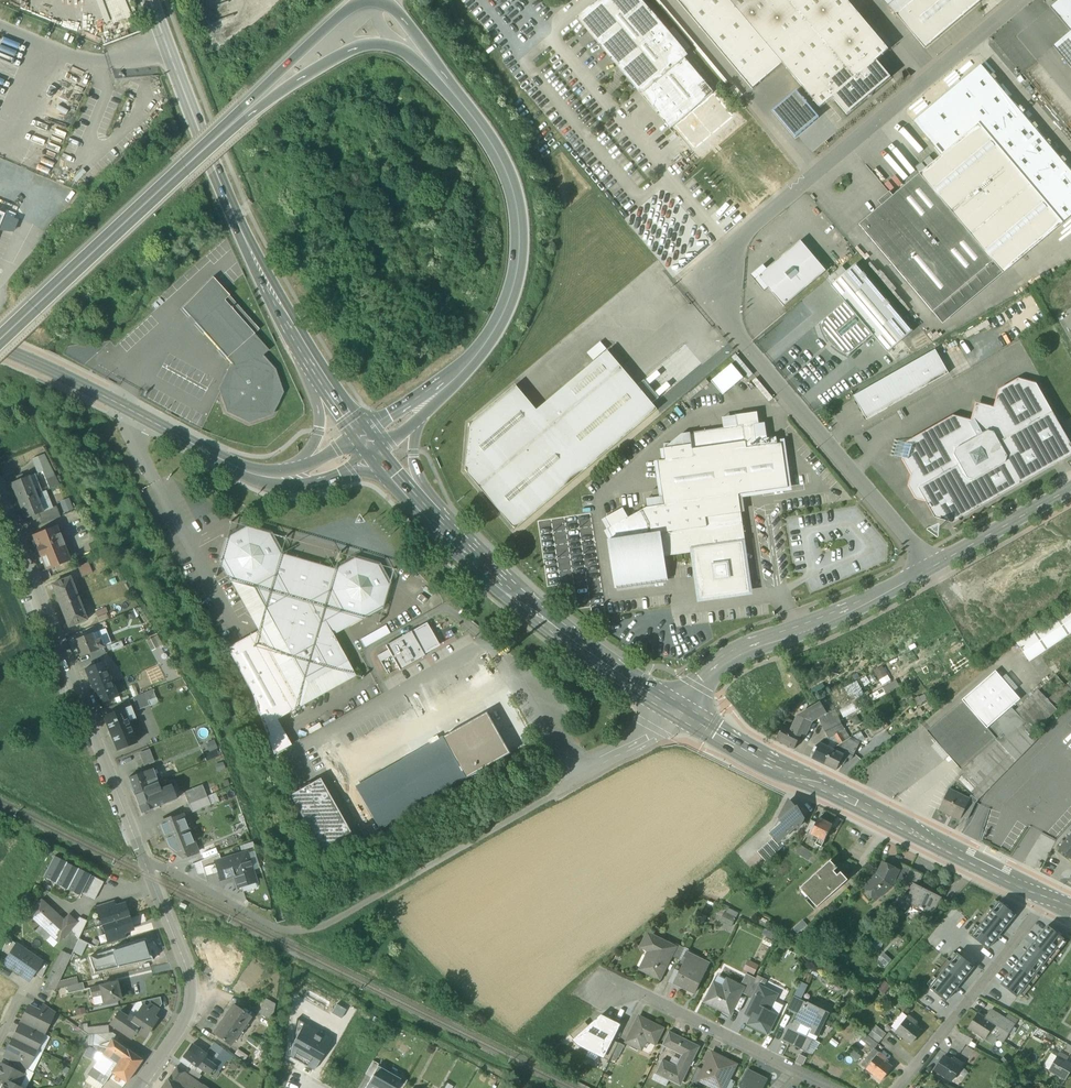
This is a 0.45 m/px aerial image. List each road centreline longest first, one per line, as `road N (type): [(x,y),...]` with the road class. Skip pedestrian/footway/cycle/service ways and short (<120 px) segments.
road 1 (unclassified): [(933,565),(718,310),(722,257),(1022,0)]
road 2 (secondary): [(1049,899),(678,711)]
road 3 (primary): [(317,370),(230,204),(152,0)]
road 4 (unclassified): [(143,859),(0,498)]
road 5 (primary): [(441,79),(506,170),(521,254),(492,336),(424,405)]
road 6 (primary): [(0,340),(252,107)]
road 7 (tertiary): [(0,348),(241,470),(284,478)]
road 8 (secondary): [(678,711),(535,608),(436,521)]
road 9 (tertiary): [(678,711),(738,652),(933,565)]
road 10 (primary): [(441,79),(397,12),(362,1),(295,55),(252,107)]
road 11 (unclassified): [(137,1087),(175,1037),(191,991),(143,859)]
road 12 (residential): [(833,1087),(642,994),(605,990)]
road 13 (residential): [(1049,899),(897,1087)]
road 14 (residential): [(143,859),(285,931),(348,915)]
road 15 (primary): [(252,107),(364,45),(395,48),(441,79)]
road 16 (tertiary): [(933,565),(1070,487)]
road 17 (primary): [(436,521),(415,453),(424,405)]
road 18 (tertiary): [(317,370),(319,432),(284,478)]

